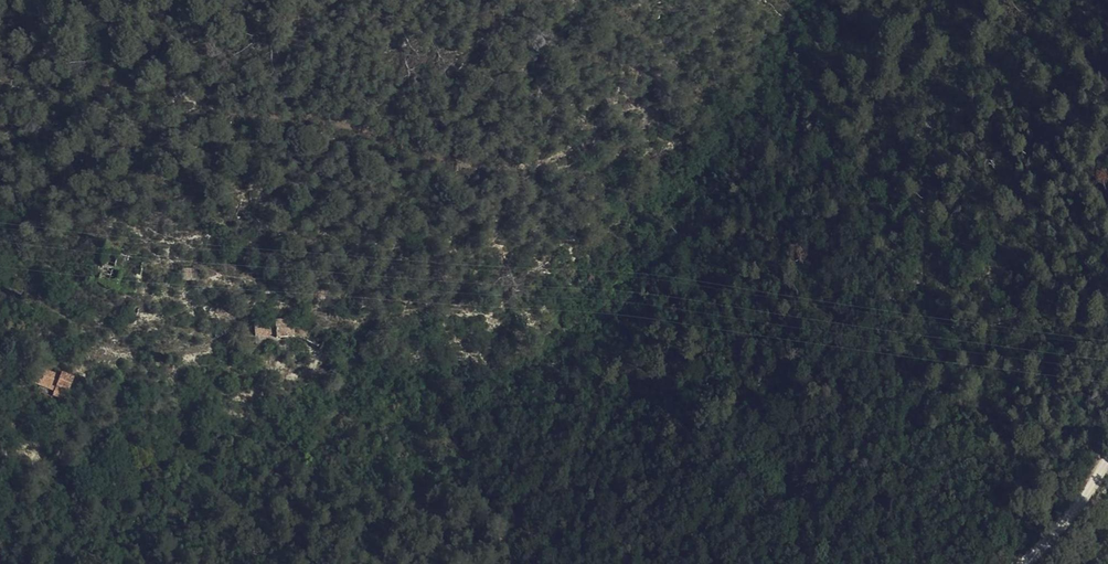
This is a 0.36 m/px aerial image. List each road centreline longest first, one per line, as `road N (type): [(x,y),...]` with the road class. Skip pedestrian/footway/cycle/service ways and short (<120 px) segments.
road 1 (track): [(252,284),(309,297),(447,303),(498,290),(585,207),(640,132),(639,119),(629,115),(529,165),(490,164),(377,121),(242,118),(62,44)]
road 2 (track): [(1026,563),(1107,464)]

